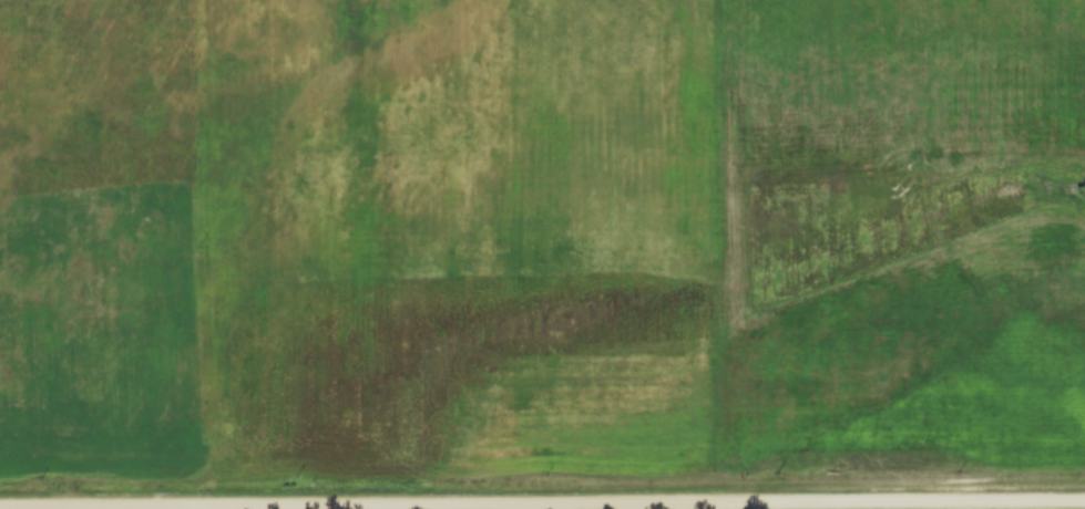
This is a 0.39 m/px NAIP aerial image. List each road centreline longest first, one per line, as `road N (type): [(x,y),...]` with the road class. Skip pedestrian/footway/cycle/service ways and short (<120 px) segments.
road 1 (tertiary): [(1084,505),(0,508)]

